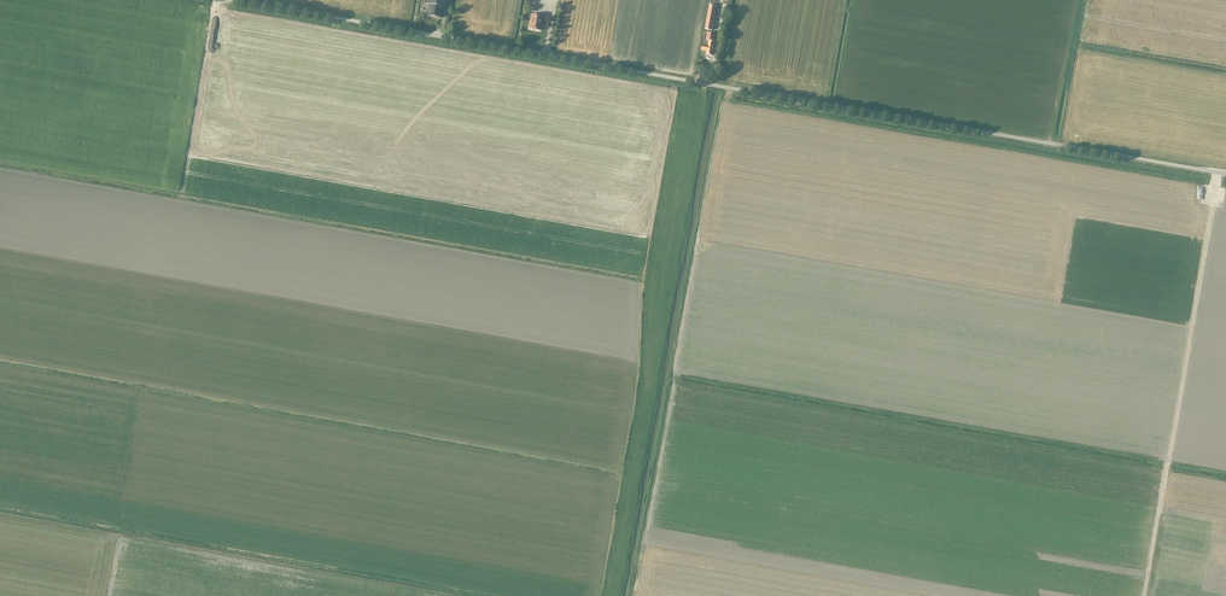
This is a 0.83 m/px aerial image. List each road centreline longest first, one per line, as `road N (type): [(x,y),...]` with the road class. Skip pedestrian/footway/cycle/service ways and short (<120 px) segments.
road 1 (unclassified): [(1225,176),(223,0)]
road 2 (track): [(616,595),(708,85)]

